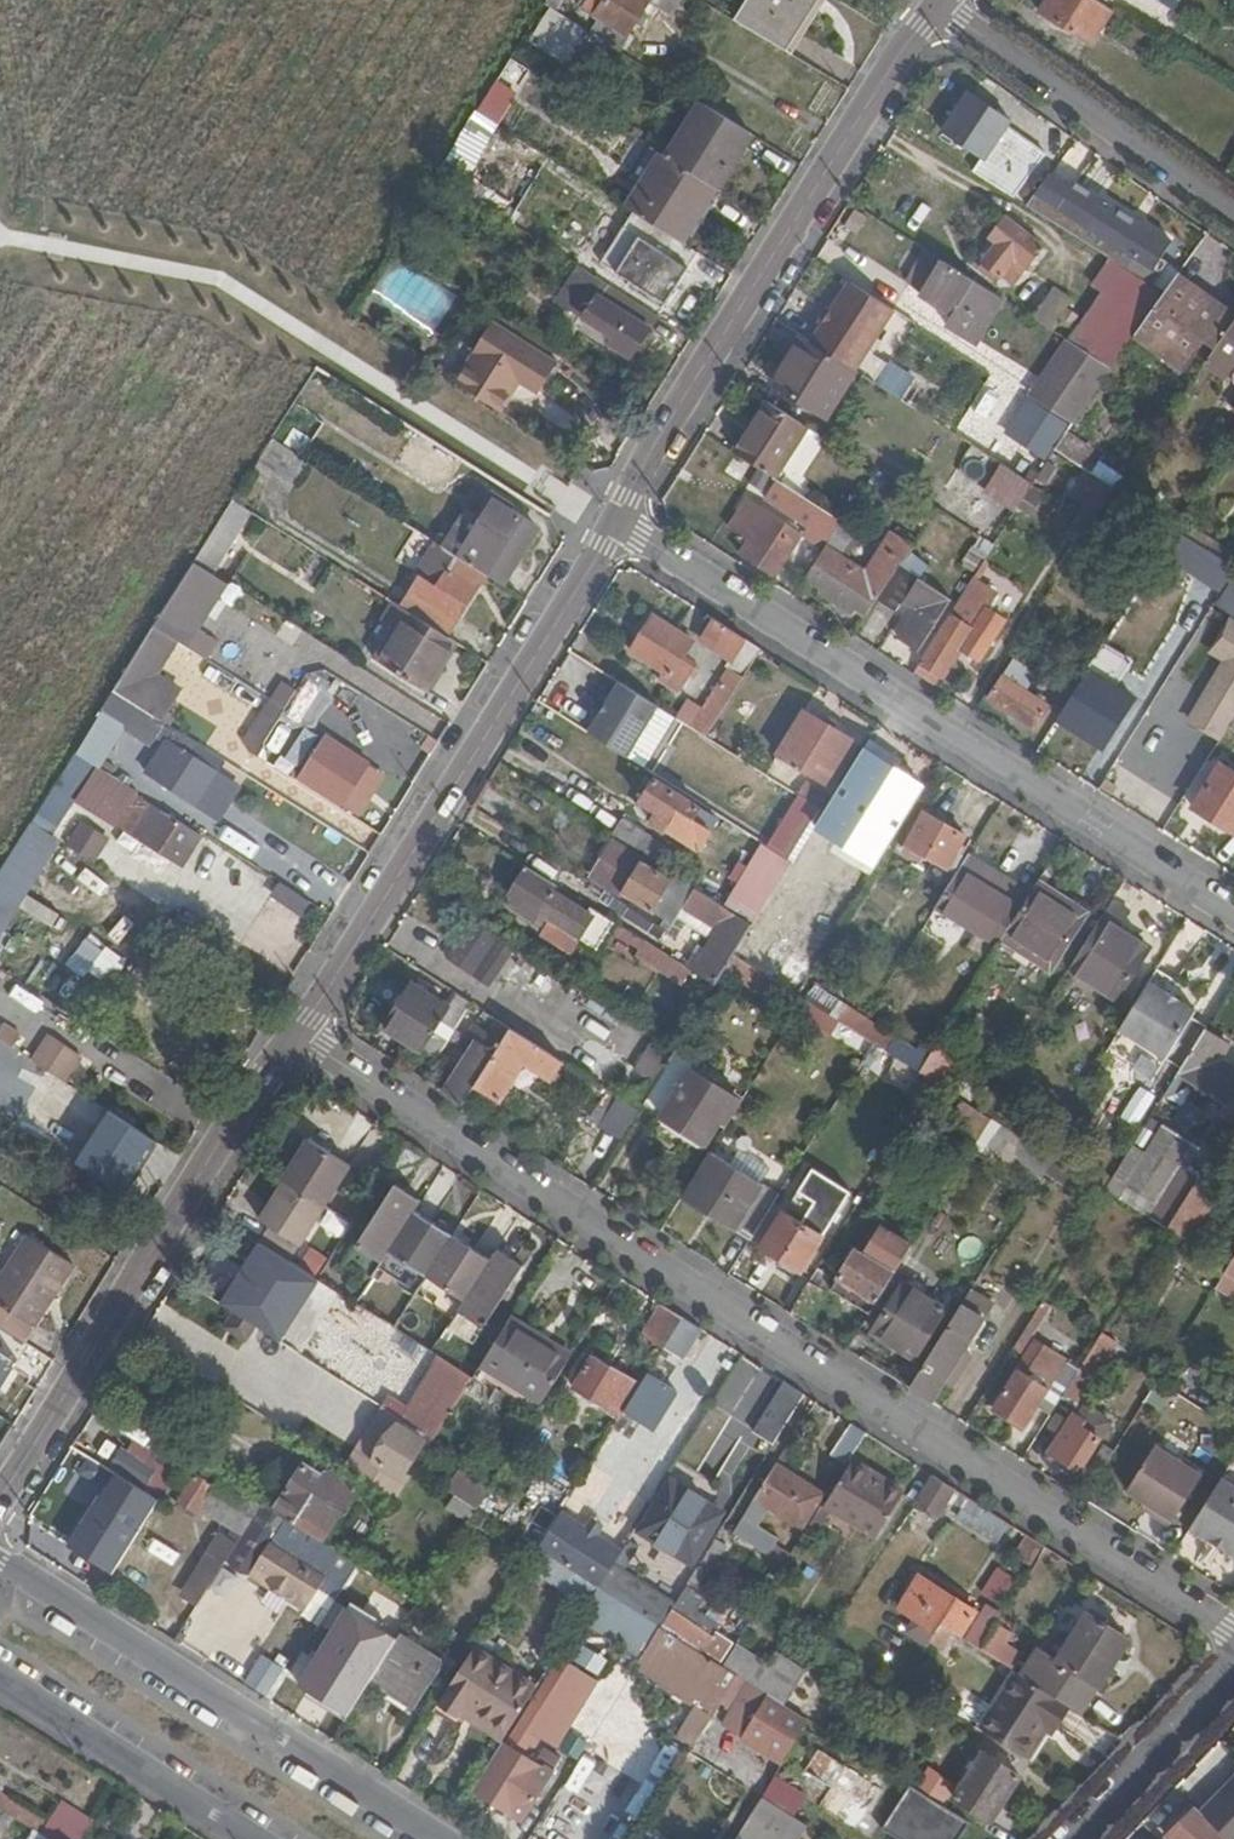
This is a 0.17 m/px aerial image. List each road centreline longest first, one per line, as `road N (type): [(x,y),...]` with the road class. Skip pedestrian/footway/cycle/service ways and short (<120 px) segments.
road 1 (residential): [(1233,1628),(291,1035)]
road 2 (residential): [(1233,919),(606,533)]
road 3 (residential): [(928,12),(606,533)]
road 4 (residential): [(606,533),(291,1035)]
road 5 (residential): [(291,1035),(0,1501)]
road 6 (residential): [(436,1838),(0,1562)]
road 7 (residential): [(928,12),(1233,220)]
road 8 (residential): [(0,1680),(252,1838)]
road 9 (residential): [(1069,1838),(1233,1661)]

